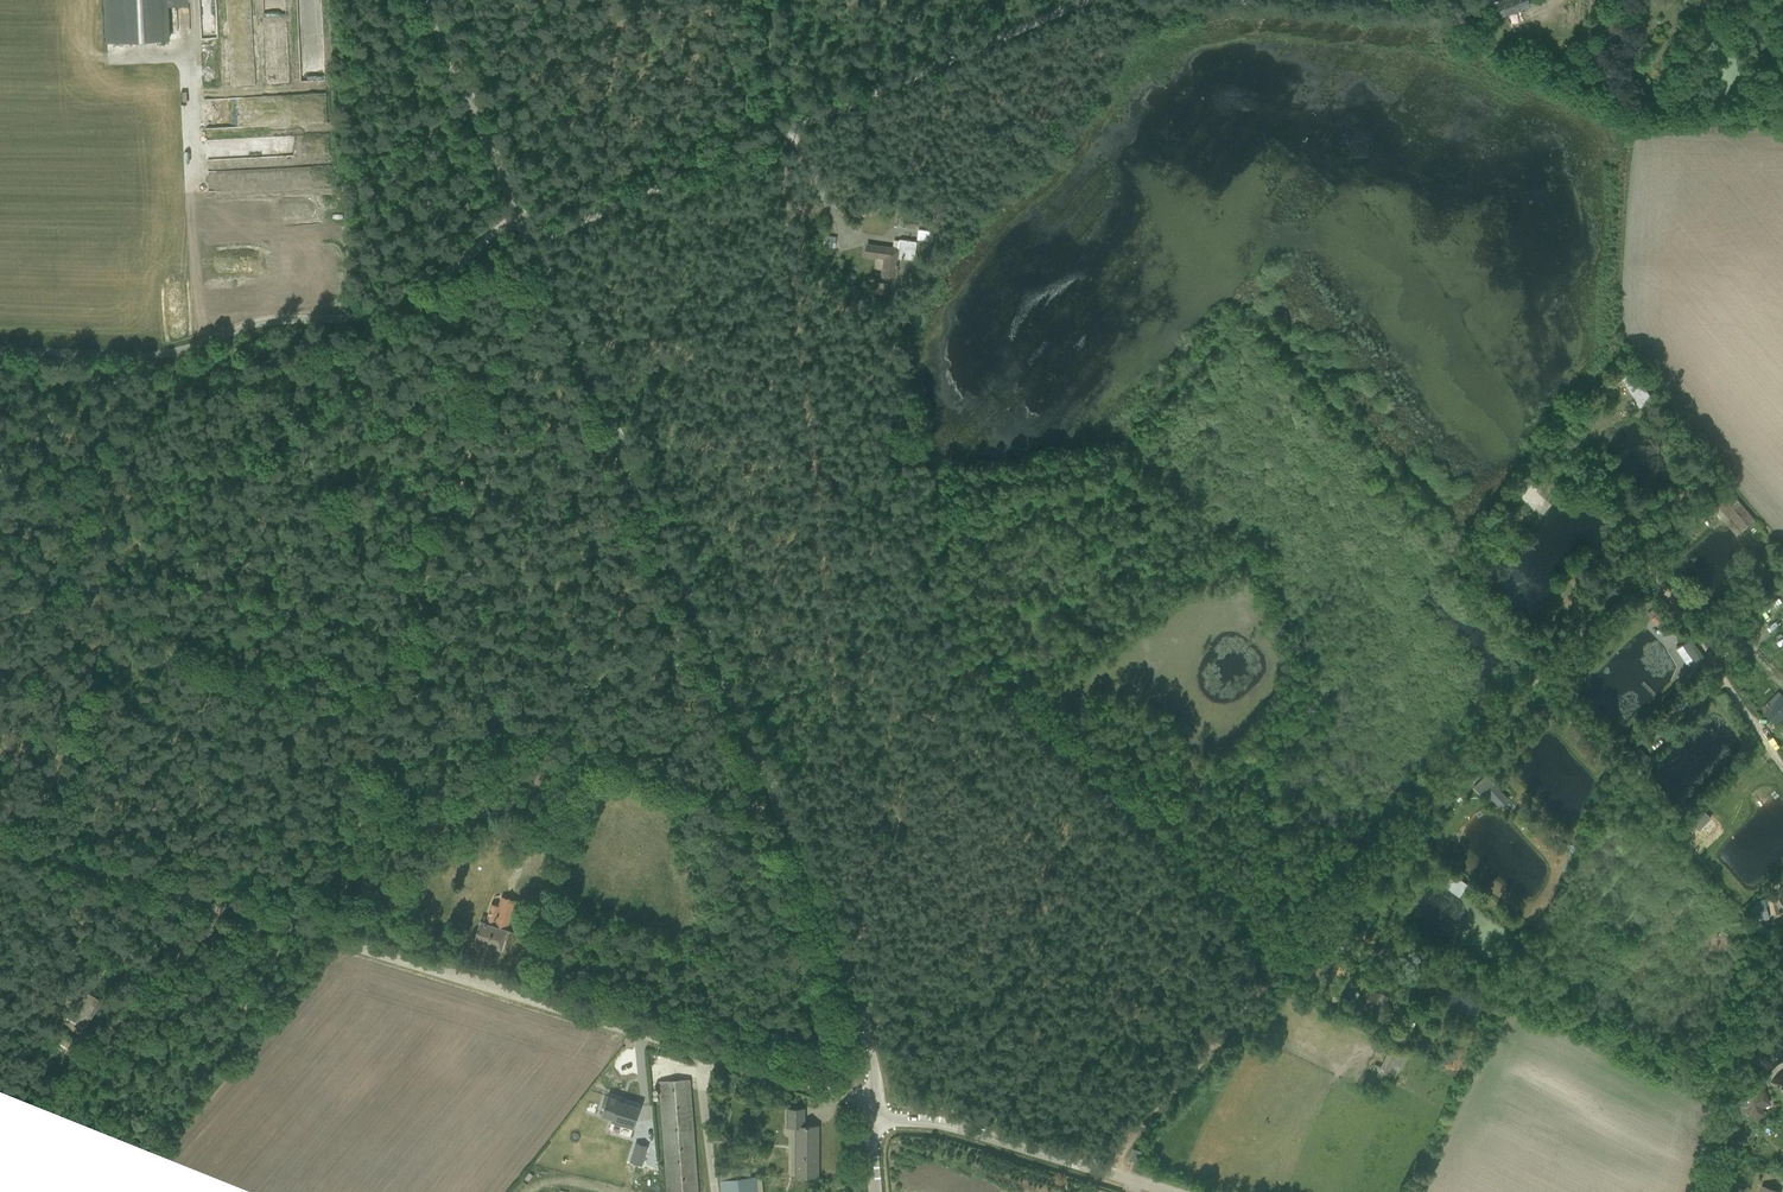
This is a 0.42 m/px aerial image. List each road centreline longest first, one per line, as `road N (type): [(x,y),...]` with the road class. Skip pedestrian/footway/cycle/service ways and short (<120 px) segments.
road 1 (track): [(1766,743),(1648,562),(1129,1145),(1117,1176)]
road 2 (unclassified): [(874,1109),(874,1070),(846,959),(533,241)]
road 3 (unclassified): [(874,1109),(0,835)]
road 4 (unclassified): [(533,241),(1085,0)]
road 5 (unclassified): [(0,350),(168,354),(240,326),(377,311),(441,282),(520,211)]
road 6 (unclassified): [(1171,1191),(937,1122),(891,1120),(874,1109)]
road 7 (unclassified): [(520,211),(427,0)]

